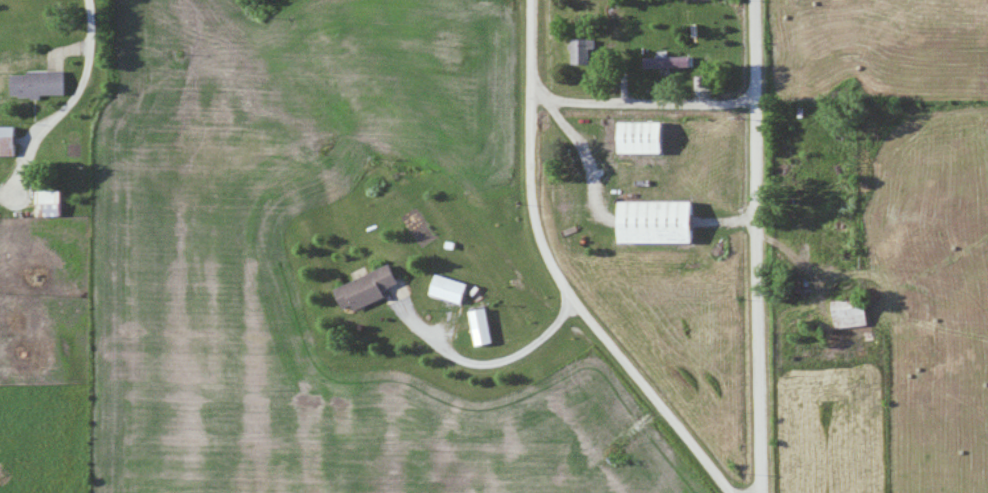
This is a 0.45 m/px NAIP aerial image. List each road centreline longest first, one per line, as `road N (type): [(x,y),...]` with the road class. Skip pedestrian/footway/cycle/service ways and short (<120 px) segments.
road 1 (residential): [(763,492),(759,88)]
road 2 (residential): [(538,0),(538,219),(557,269),(582,302)]
road 3 (residential): [(734,492),(582,302)]

